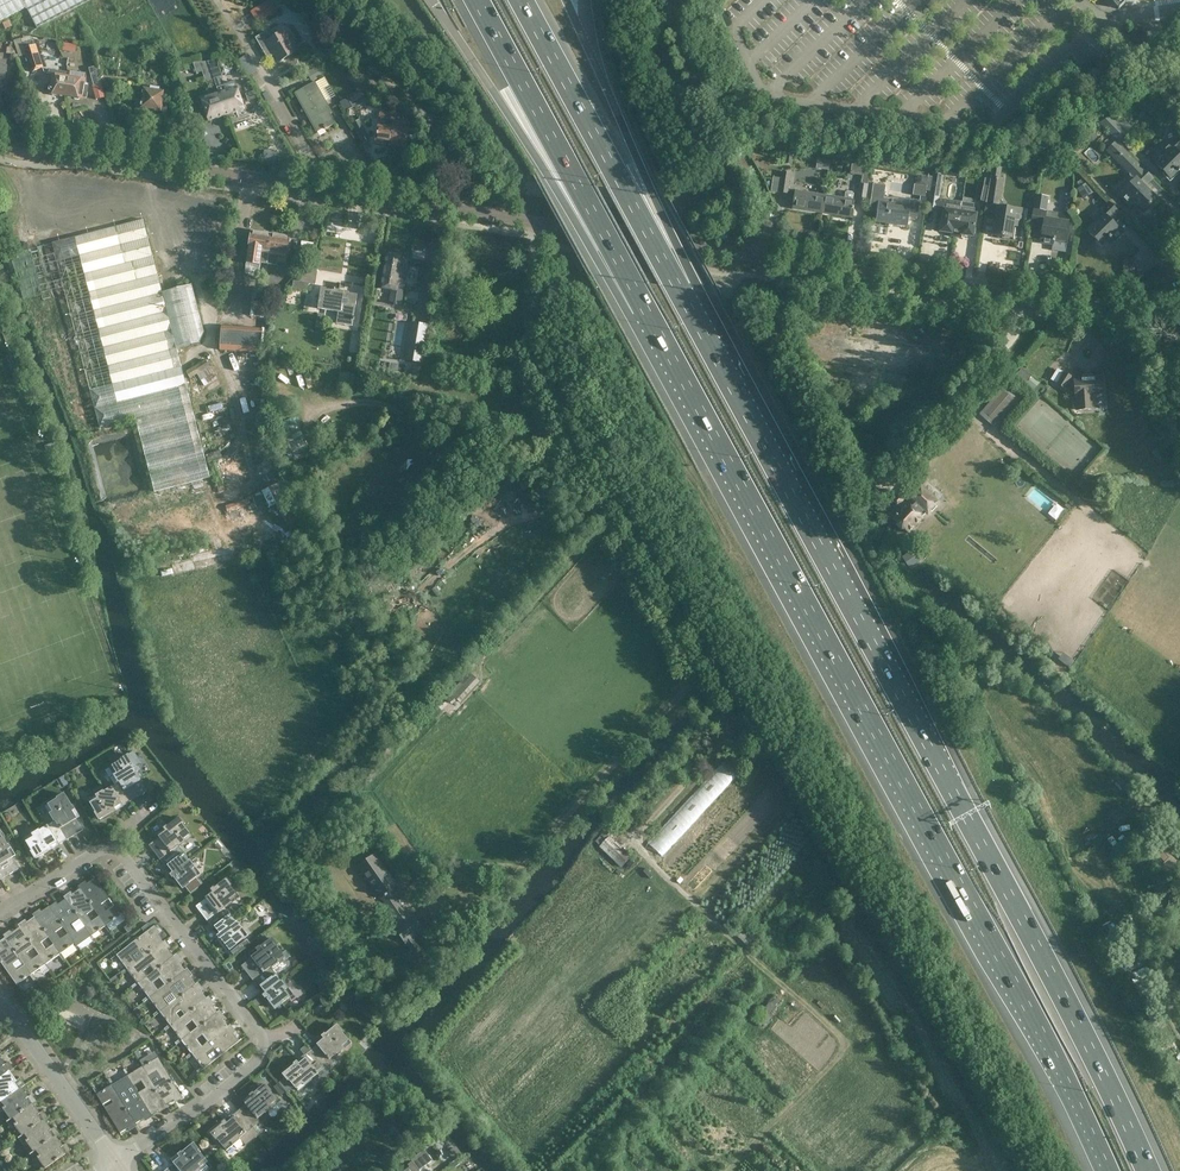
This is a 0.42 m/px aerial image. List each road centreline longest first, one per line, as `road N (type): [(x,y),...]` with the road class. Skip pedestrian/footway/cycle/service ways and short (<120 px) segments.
road 1 (motorway): [(630,281),(1036,1018),(1108,1170)]
road 2 (motorway): [(1148,1170),(1066,1000),(679,288)]
road 3 (residential): [(118,1158),(275,1051),(116,844),(0,910)]
road 4 (tertiary): [(0,140),(538,221)]
road 5 (tertiary): [(538,221),(1024,300)]
road 6 (unclassified): [(538,221),(528,310),(537,361),(609,522),(696,671)]
road 7 (track): [(696,671),(503,888),(488,890),(456,873),(414,891)]
road 8 (motorway): [(433,0),(550,180),(630,281)]
road 9 (motorway): [(679,288),(522,0)]
road 10 (motorway): [(477,0),(630,281)]
road 11 (motorway): [(679,288),(654,195),(597,66)]
road 12 (track): [(696,671),(727,733),(637,836)]
road 13 (residential): [(118,1158),(0,990)]
road 14 (tertiary): [(1179,289),(1108,306),(1024,300)]
road 15 (track): [(1128,318),(1144,404),(1157,435),(1179,457)]

